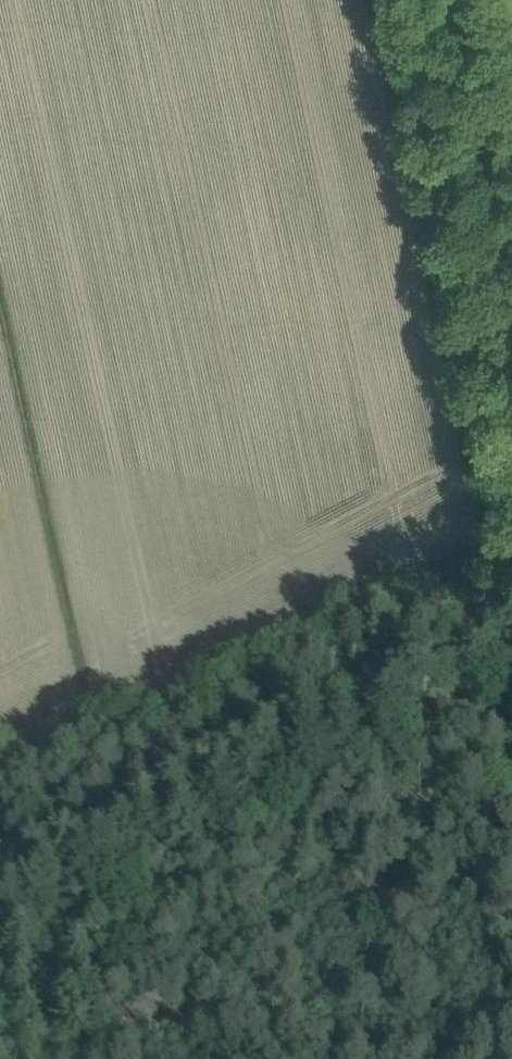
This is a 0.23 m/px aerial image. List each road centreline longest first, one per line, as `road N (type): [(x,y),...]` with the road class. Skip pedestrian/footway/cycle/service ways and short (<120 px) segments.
road 1 (track): [(0,881),(511,604)]
road 2 (track): [(453,0),(511,263)]

